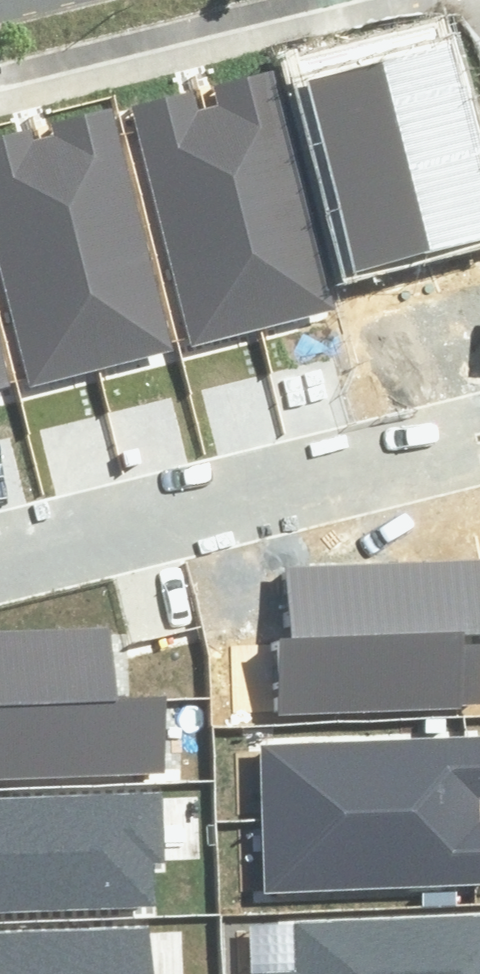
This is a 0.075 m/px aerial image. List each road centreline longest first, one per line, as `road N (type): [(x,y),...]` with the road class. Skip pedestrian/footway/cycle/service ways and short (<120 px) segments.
road 1 (residential): [(0,529),(479,413)]

